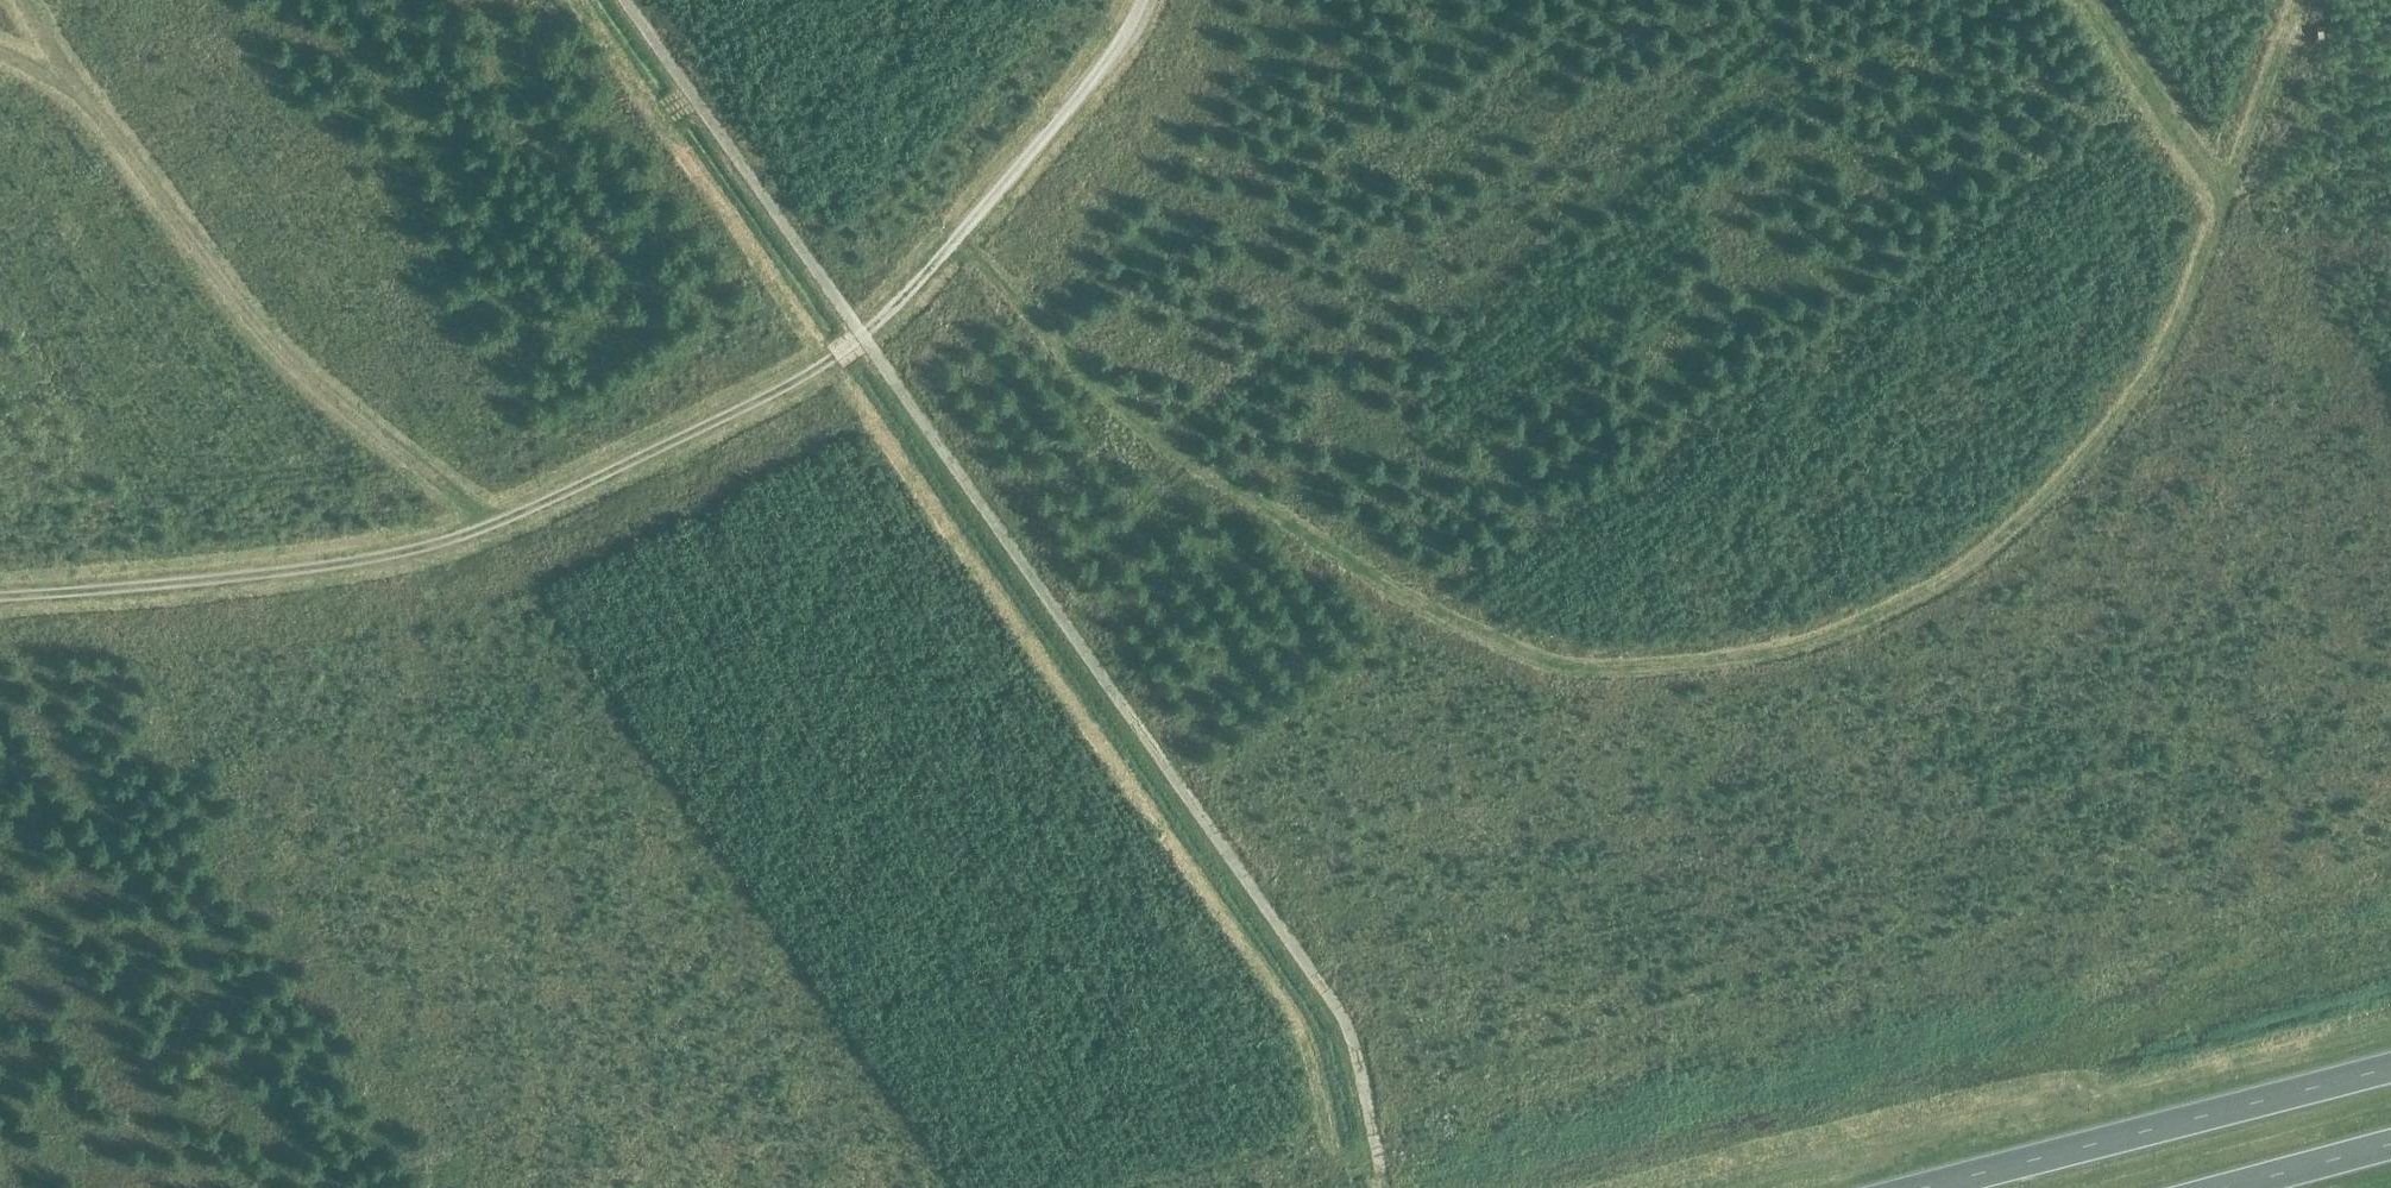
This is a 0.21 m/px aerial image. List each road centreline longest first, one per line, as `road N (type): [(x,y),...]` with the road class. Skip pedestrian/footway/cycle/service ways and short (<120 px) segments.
road 1 (track): [(1387,1177),(1352,1036),(624,0)]
road 2 (track): [(1150,0),(1092,86),(862,343),(693,431),(497,521),(395,556),(0,596)]
road 3 (trunk): [(2390,1068),(1912,1187)]
road 4 (trunk): [(2251,1187),(2390,1147)]

